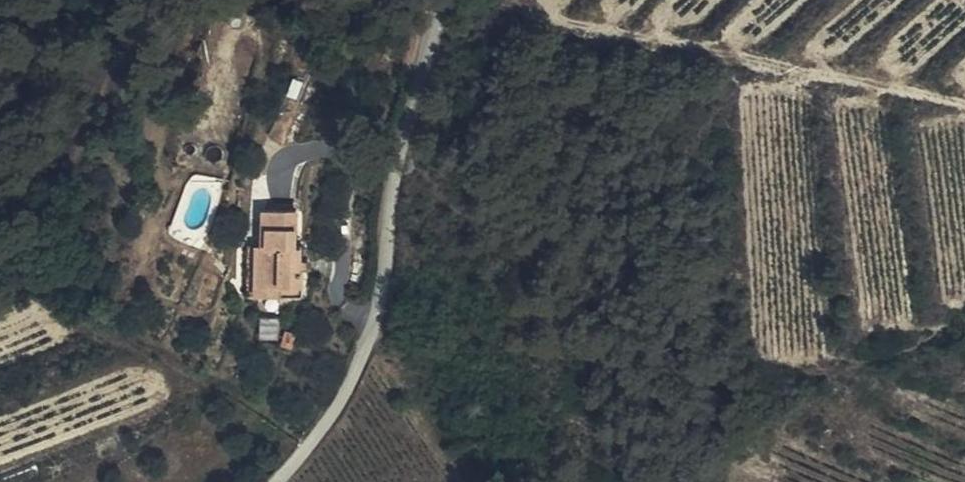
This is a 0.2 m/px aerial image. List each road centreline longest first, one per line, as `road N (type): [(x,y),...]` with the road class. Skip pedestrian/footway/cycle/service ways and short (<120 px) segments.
road 1 (residential): [(448,0),(405,143),(379,321),(344,392),(277,481)]

